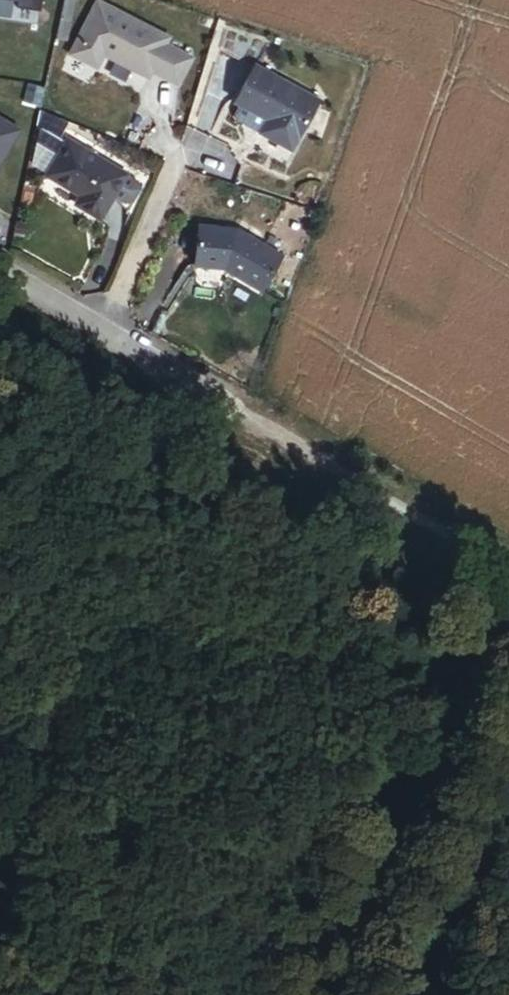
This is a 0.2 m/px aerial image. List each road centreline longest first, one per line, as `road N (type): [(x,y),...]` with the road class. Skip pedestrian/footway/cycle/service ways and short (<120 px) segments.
road 1 (residential): [(0,273),(508,566)]
road 2 (track): [(508,659),(365,994)]

